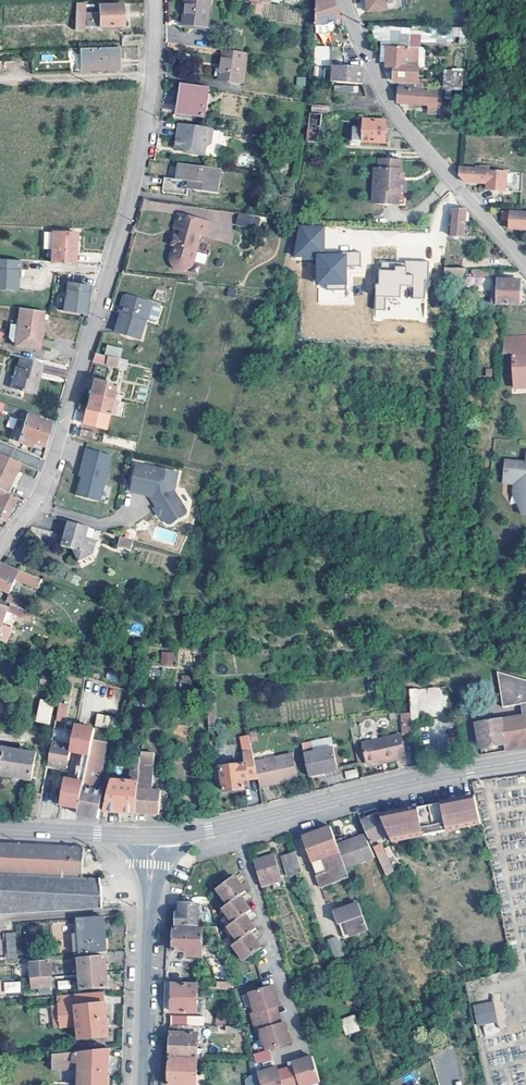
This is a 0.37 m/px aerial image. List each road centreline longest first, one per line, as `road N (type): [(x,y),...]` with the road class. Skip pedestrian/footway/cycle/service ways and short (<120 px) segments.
road 1 (residential): [(154,0),(148,114),(124,229),(42,490),(0,550)]
road 2 (secondary): [(174,836),(525,760)]
road 3 (residential): [(525,262),(394,112),(344,0)]
road 4 (residential): [(140,1084),(147,893)]
road 5 (secondary): [(0,830),(130,836)]

